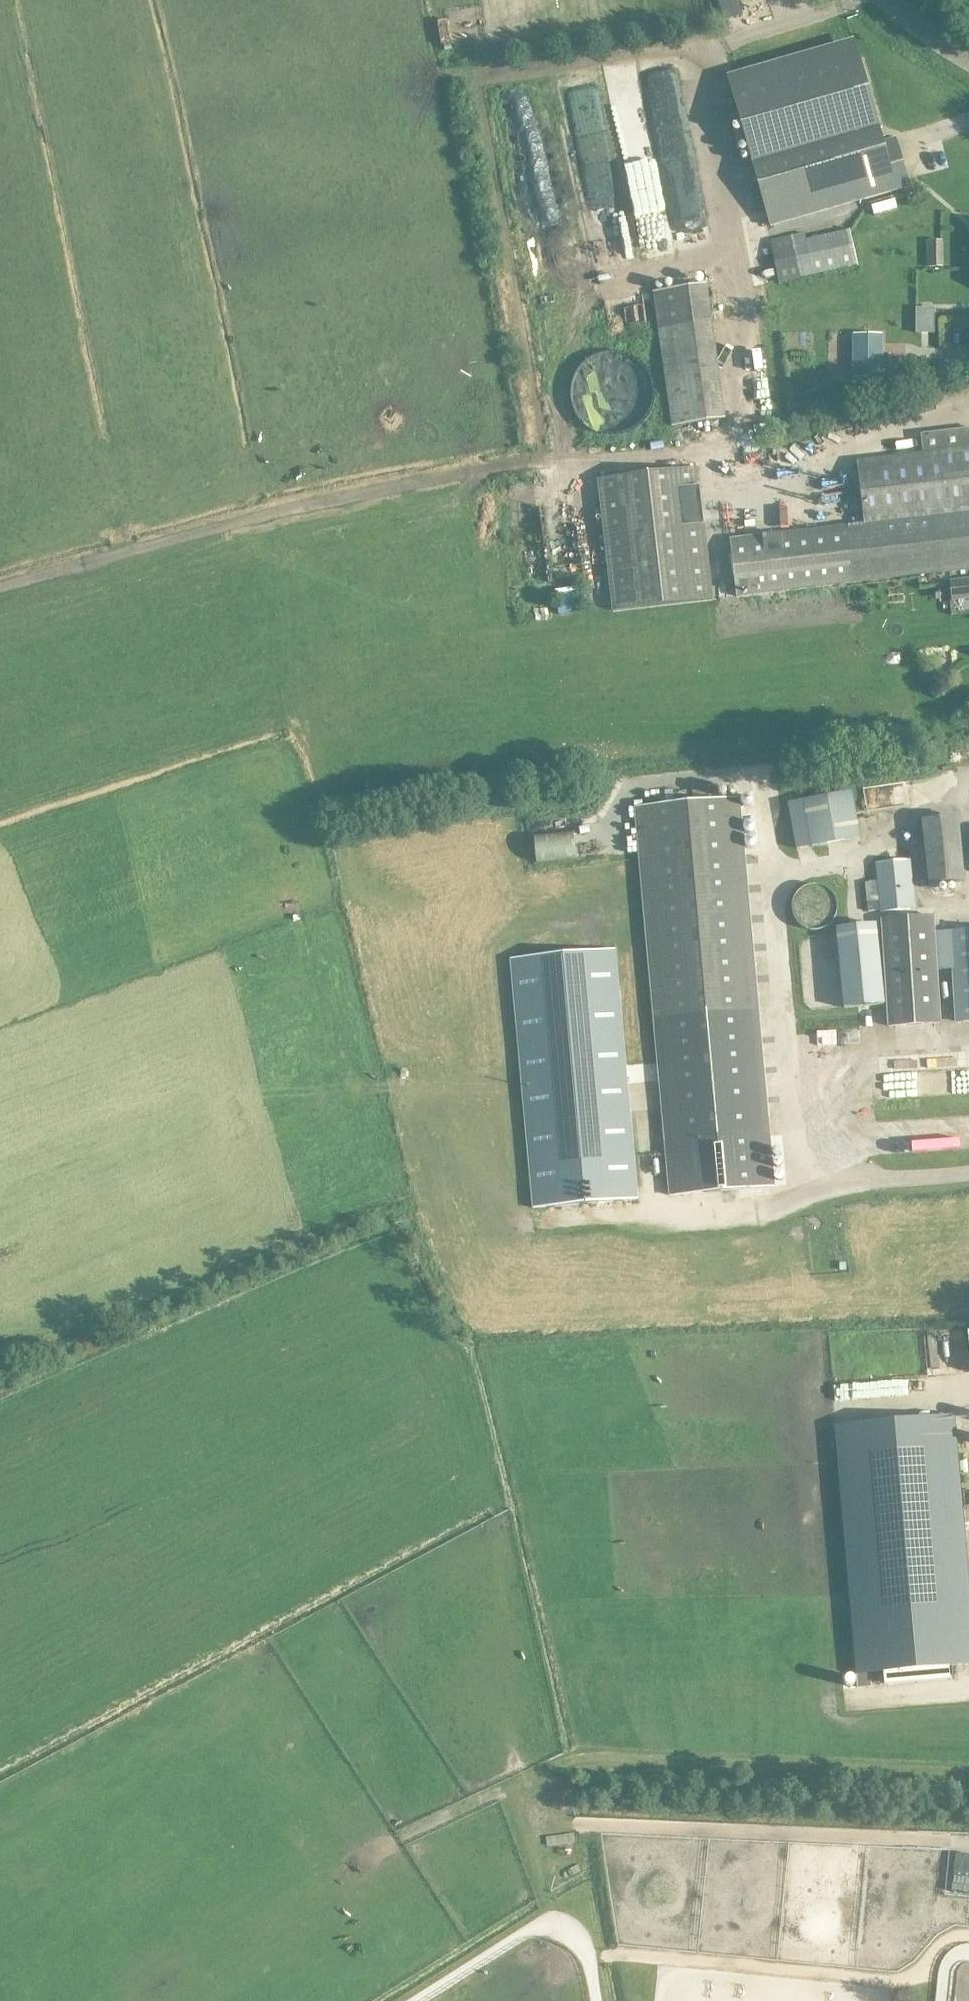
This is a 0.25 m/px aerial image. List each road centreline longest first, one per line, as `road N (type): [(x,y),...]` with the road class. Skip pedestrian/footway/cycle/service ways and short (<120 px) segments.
road 1 (track): [(717,445),(271,505),(0,581)]

